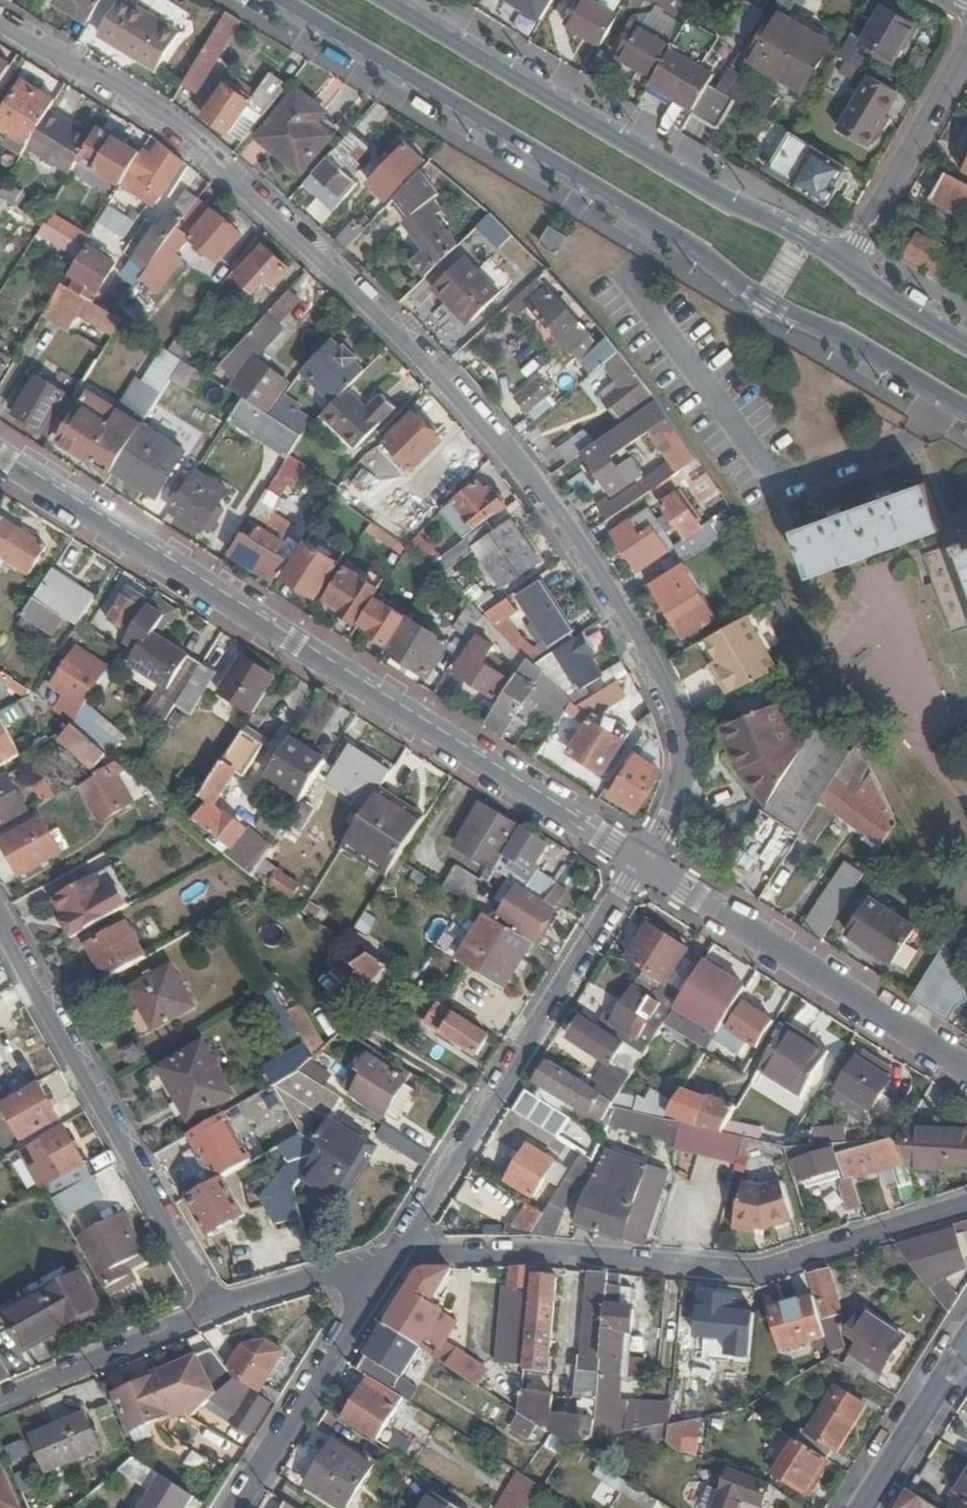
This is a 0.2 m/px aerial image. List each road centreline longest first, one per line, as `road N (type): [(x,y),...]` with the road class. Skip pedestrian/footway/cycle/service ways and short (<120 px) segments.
road 1 (residential): [(640,865),(679,780),(678,745),(660,695),(577,550),(505,451),(334,271),(220,168),(0,20)]
road 2 (secondary): [(270,0),(691,247),(793,319),(966,416)]
road 3 (residential): [(0,455),(640,865)]
road 4 (residential): [(966,1205),(755,1276),(542,1251),(400,1253)]
road 5 (secondary): [(853,265),(782,220),(718,194),(398,0)]
road 6 (residential): [(640,865),(400,1253)]
road 7 (residential): [(216,1310),(0,917)]
road 8 (residential): [(640,865),(966,1071)]
road 9 (residential): [(377,1284),(236,1507)]
road 10 (residential): [(853,265),(966,48)]
road 11 (residential): [(0,1403),(216,1310)]
road 12 (residential): [(966,1345),(864,1507)]
road 13 (residential): [(216,1310),(326,1274),(377,1284)]
road 14 (secondary): [(966,342),(853,265)]

